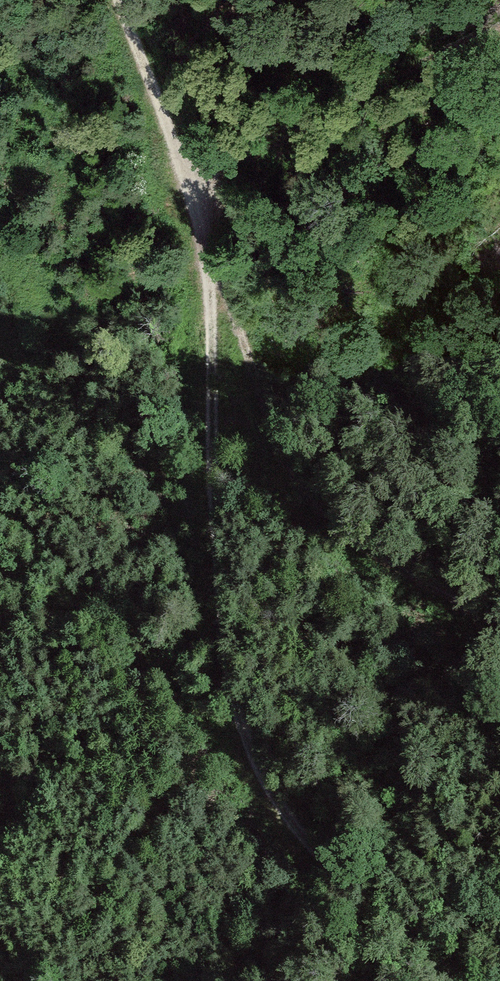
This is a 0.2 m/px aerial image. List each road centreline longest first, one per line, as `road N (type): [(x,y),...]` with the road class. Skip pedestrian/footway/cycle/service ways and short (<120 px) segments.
road 1 (track): [(499,980),(360,893),(302,844),(240,723),(217,589),(209,250),(191,173),(120,0)]
road 2 (track): [(209,250),(291,473),(308,498),(390,566),(487,624)]

